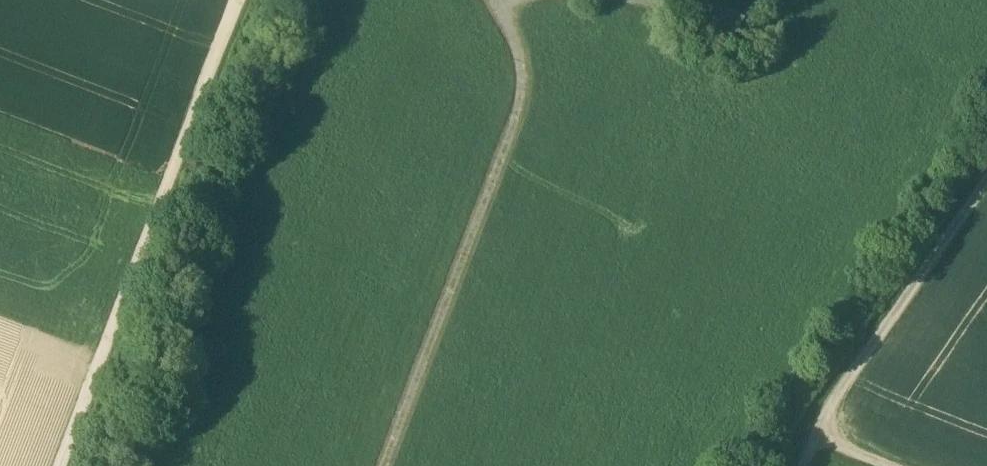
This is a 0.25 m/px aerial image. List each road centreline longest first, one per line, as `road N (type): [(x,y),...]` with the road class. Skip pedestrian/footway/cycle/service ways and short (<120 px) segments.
road 1 (track): [(236,0),(59,465)]
road 2 (track): [(986,183),(831,407),(805,465)]

